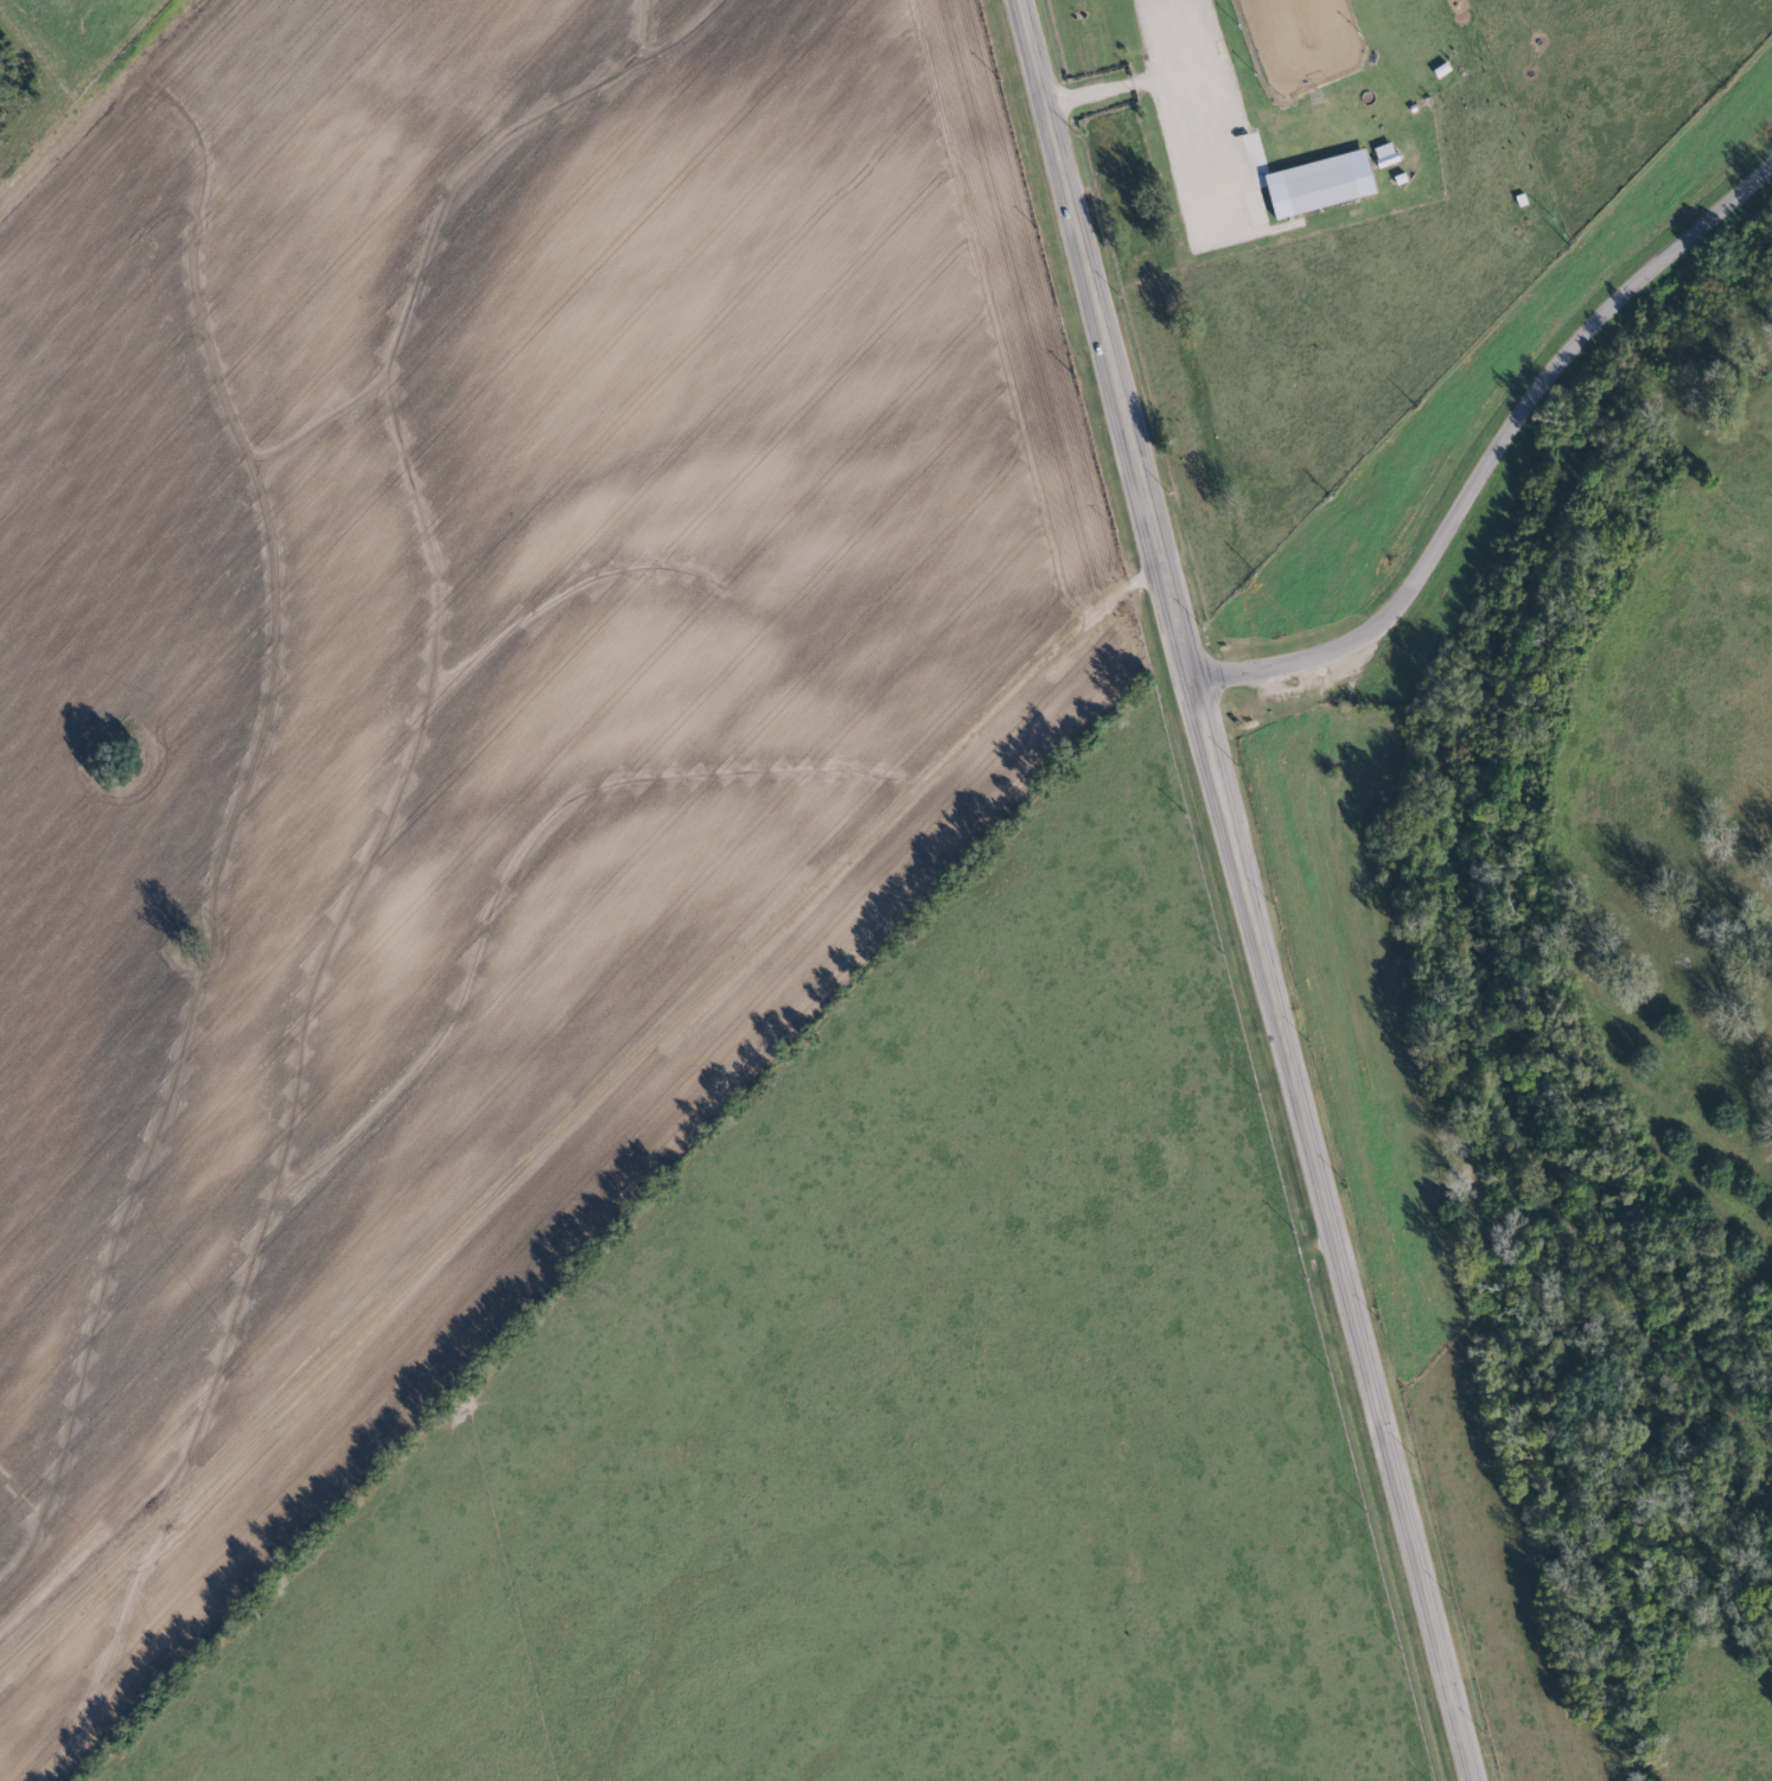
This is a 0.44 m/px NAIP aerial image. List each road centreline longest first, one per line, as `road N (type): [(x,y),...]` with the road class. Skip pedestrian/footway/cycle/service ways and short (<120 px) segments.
road 1 (secondary): [(1017,0),(1464,1780)]
road 2 (tertiary): [(1184,676),(1293,664),(1347,641),(1394,594),(1607,298),(1771,151)]

